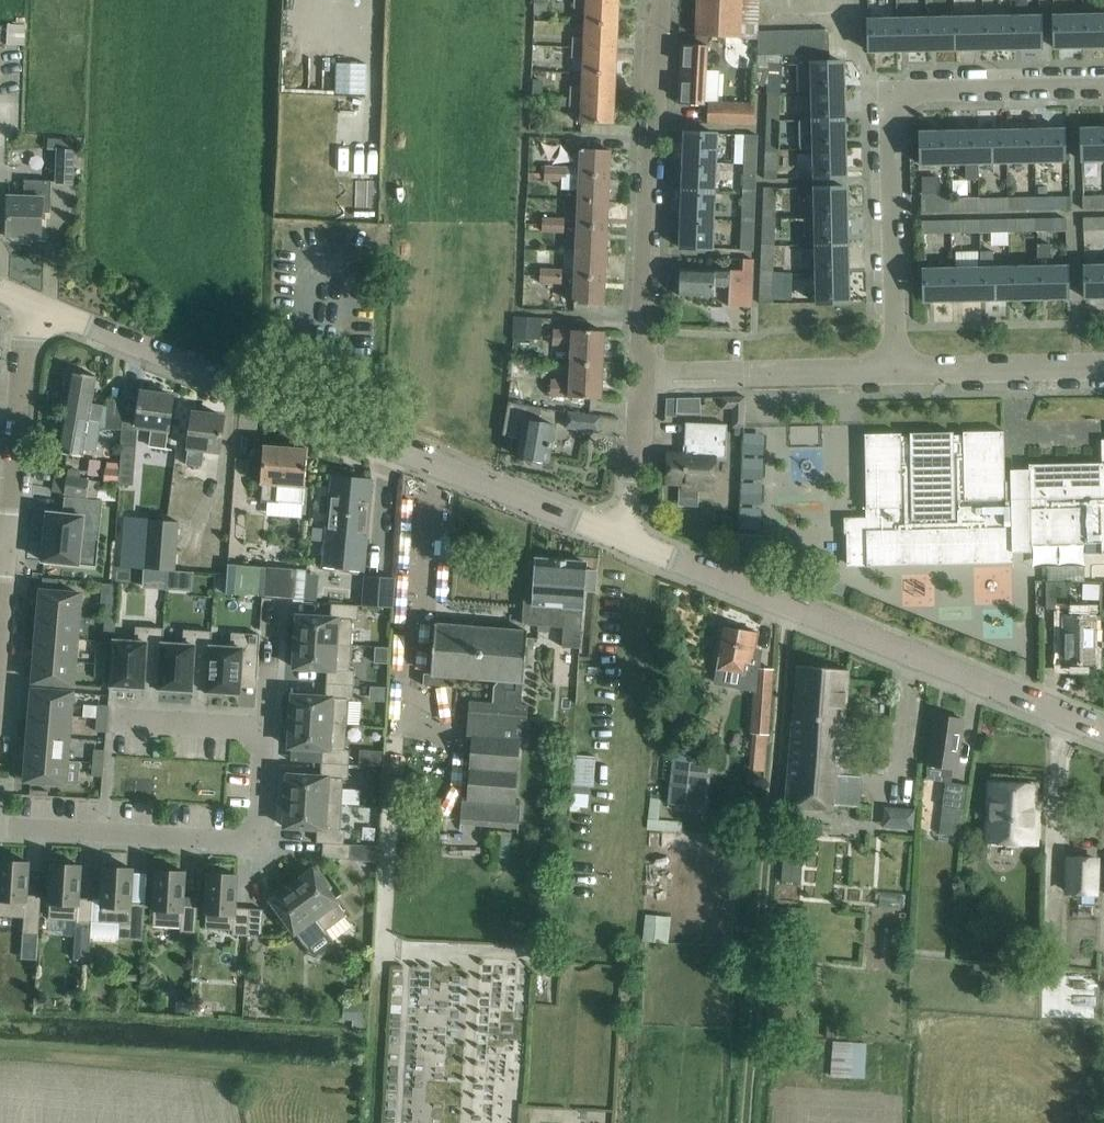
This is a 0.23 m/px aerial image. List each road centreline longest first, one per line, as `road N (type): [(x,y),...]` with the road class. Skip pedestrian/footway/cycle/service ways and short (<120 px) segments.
road 1 (unclassified): [(622,540),(26,300)]
road 2 (track): [(752,1122),(786,603)]
road 3 (residential): [(1103,88),(909,92),(890,111),(896,370)]
road 4 (residential): [(648,371),(639,337),(657,0)]
road 5 (residential): [(0,823),(236,841),(260,820),(266,731)]
road 6 (unclassified): [(1103,730),(786,603)]
road 7 (unclassified): [(648,371),(896,370)]
road 8 (unclassified): [(7,546),(26,300)]
road 9 (unclassified): [(896,370),(1103,367)]
road 10 (unclassified): [(622,540),(786,603)]
road 11 (unclassified): [(648,371),(622,540)]
road 12 (residential): [(266,731),(120,720)]
road 13 (residential): [(266,731),(273,606)]

